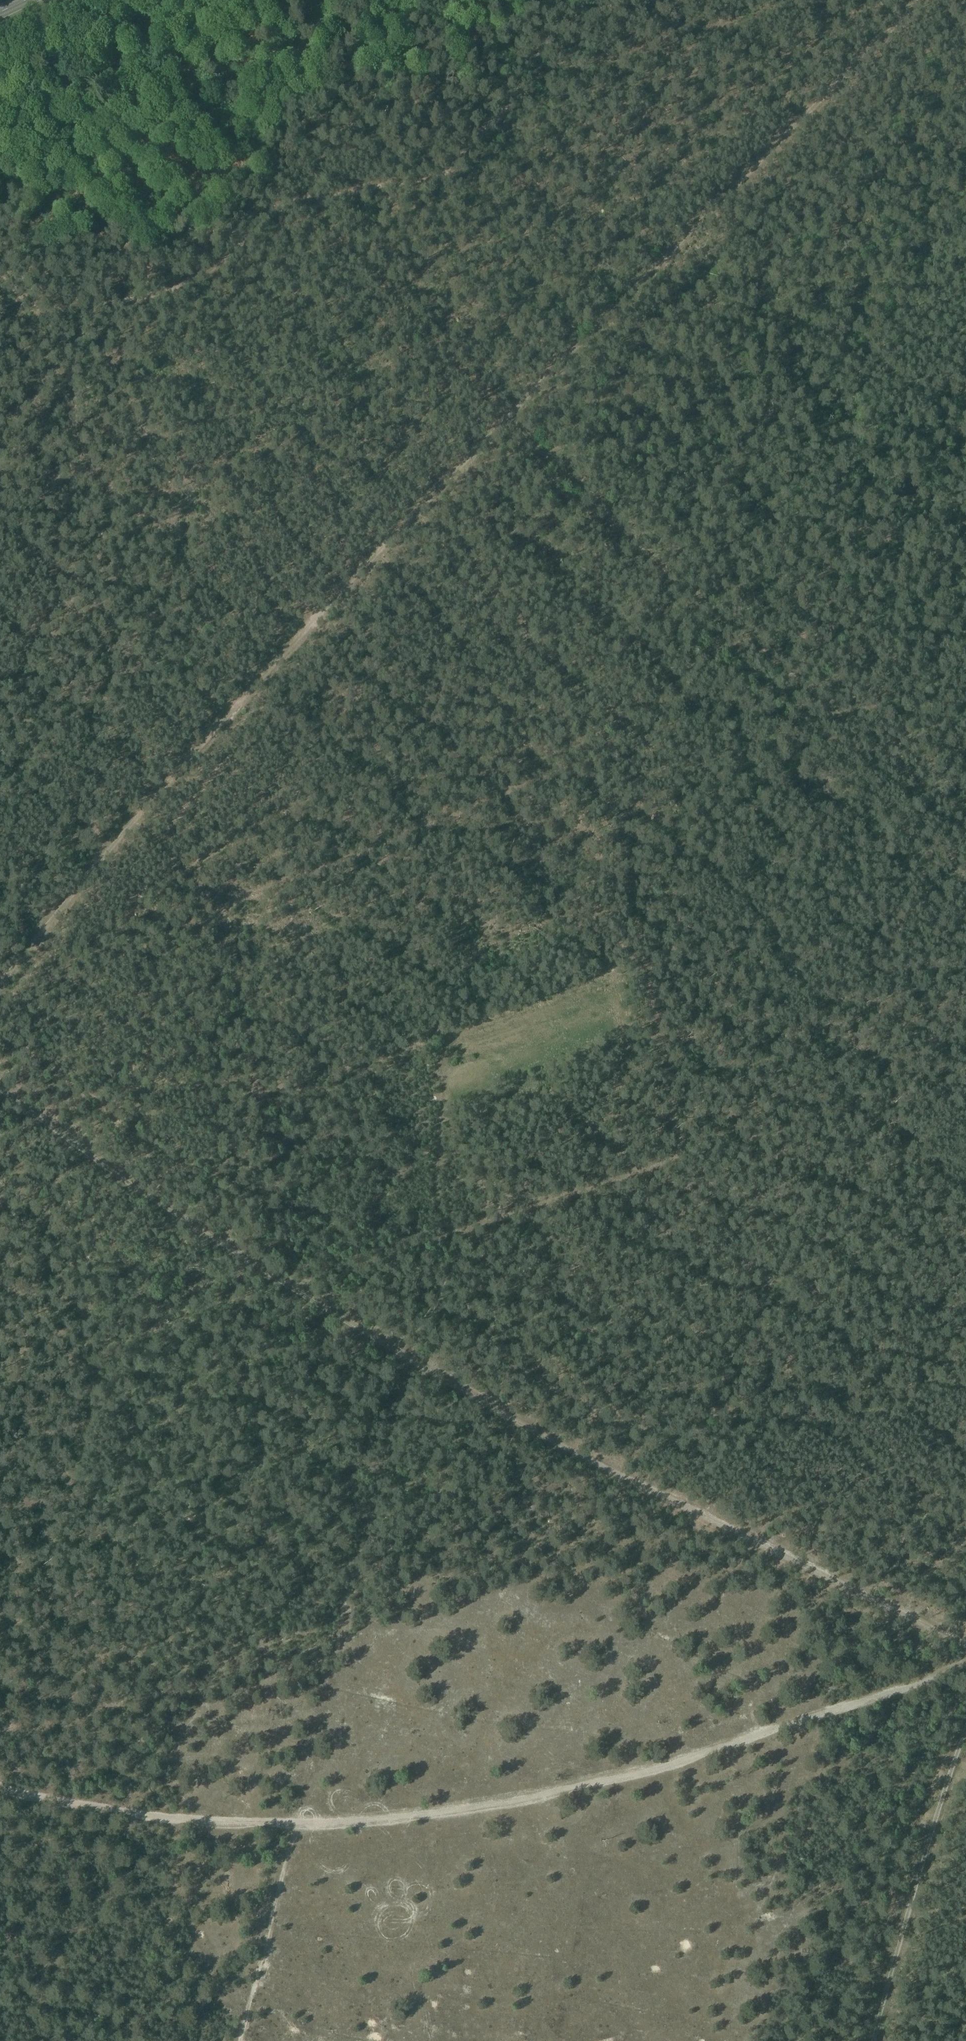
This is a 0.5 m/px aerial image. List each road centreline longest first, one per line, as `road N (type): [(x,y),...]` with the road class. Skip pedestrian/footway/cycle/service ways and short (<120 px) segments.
road 1 (track): [(0,981),(243,691),(916,0)]
road 2 (track): [(965,1643),(562,1446),(404,1355),(133,1186),(0,1086)]
road 3 (track): [(0,1791),(173,1819),(293,1821),(444,1809),(622,1771),(965,1664)]
road 4 (track): [(0,171),(65,121),(210,108),(309,78),(348,61),(385,21),(428,0)]
road 5 (track): [(872,2040),(965,1723)]

